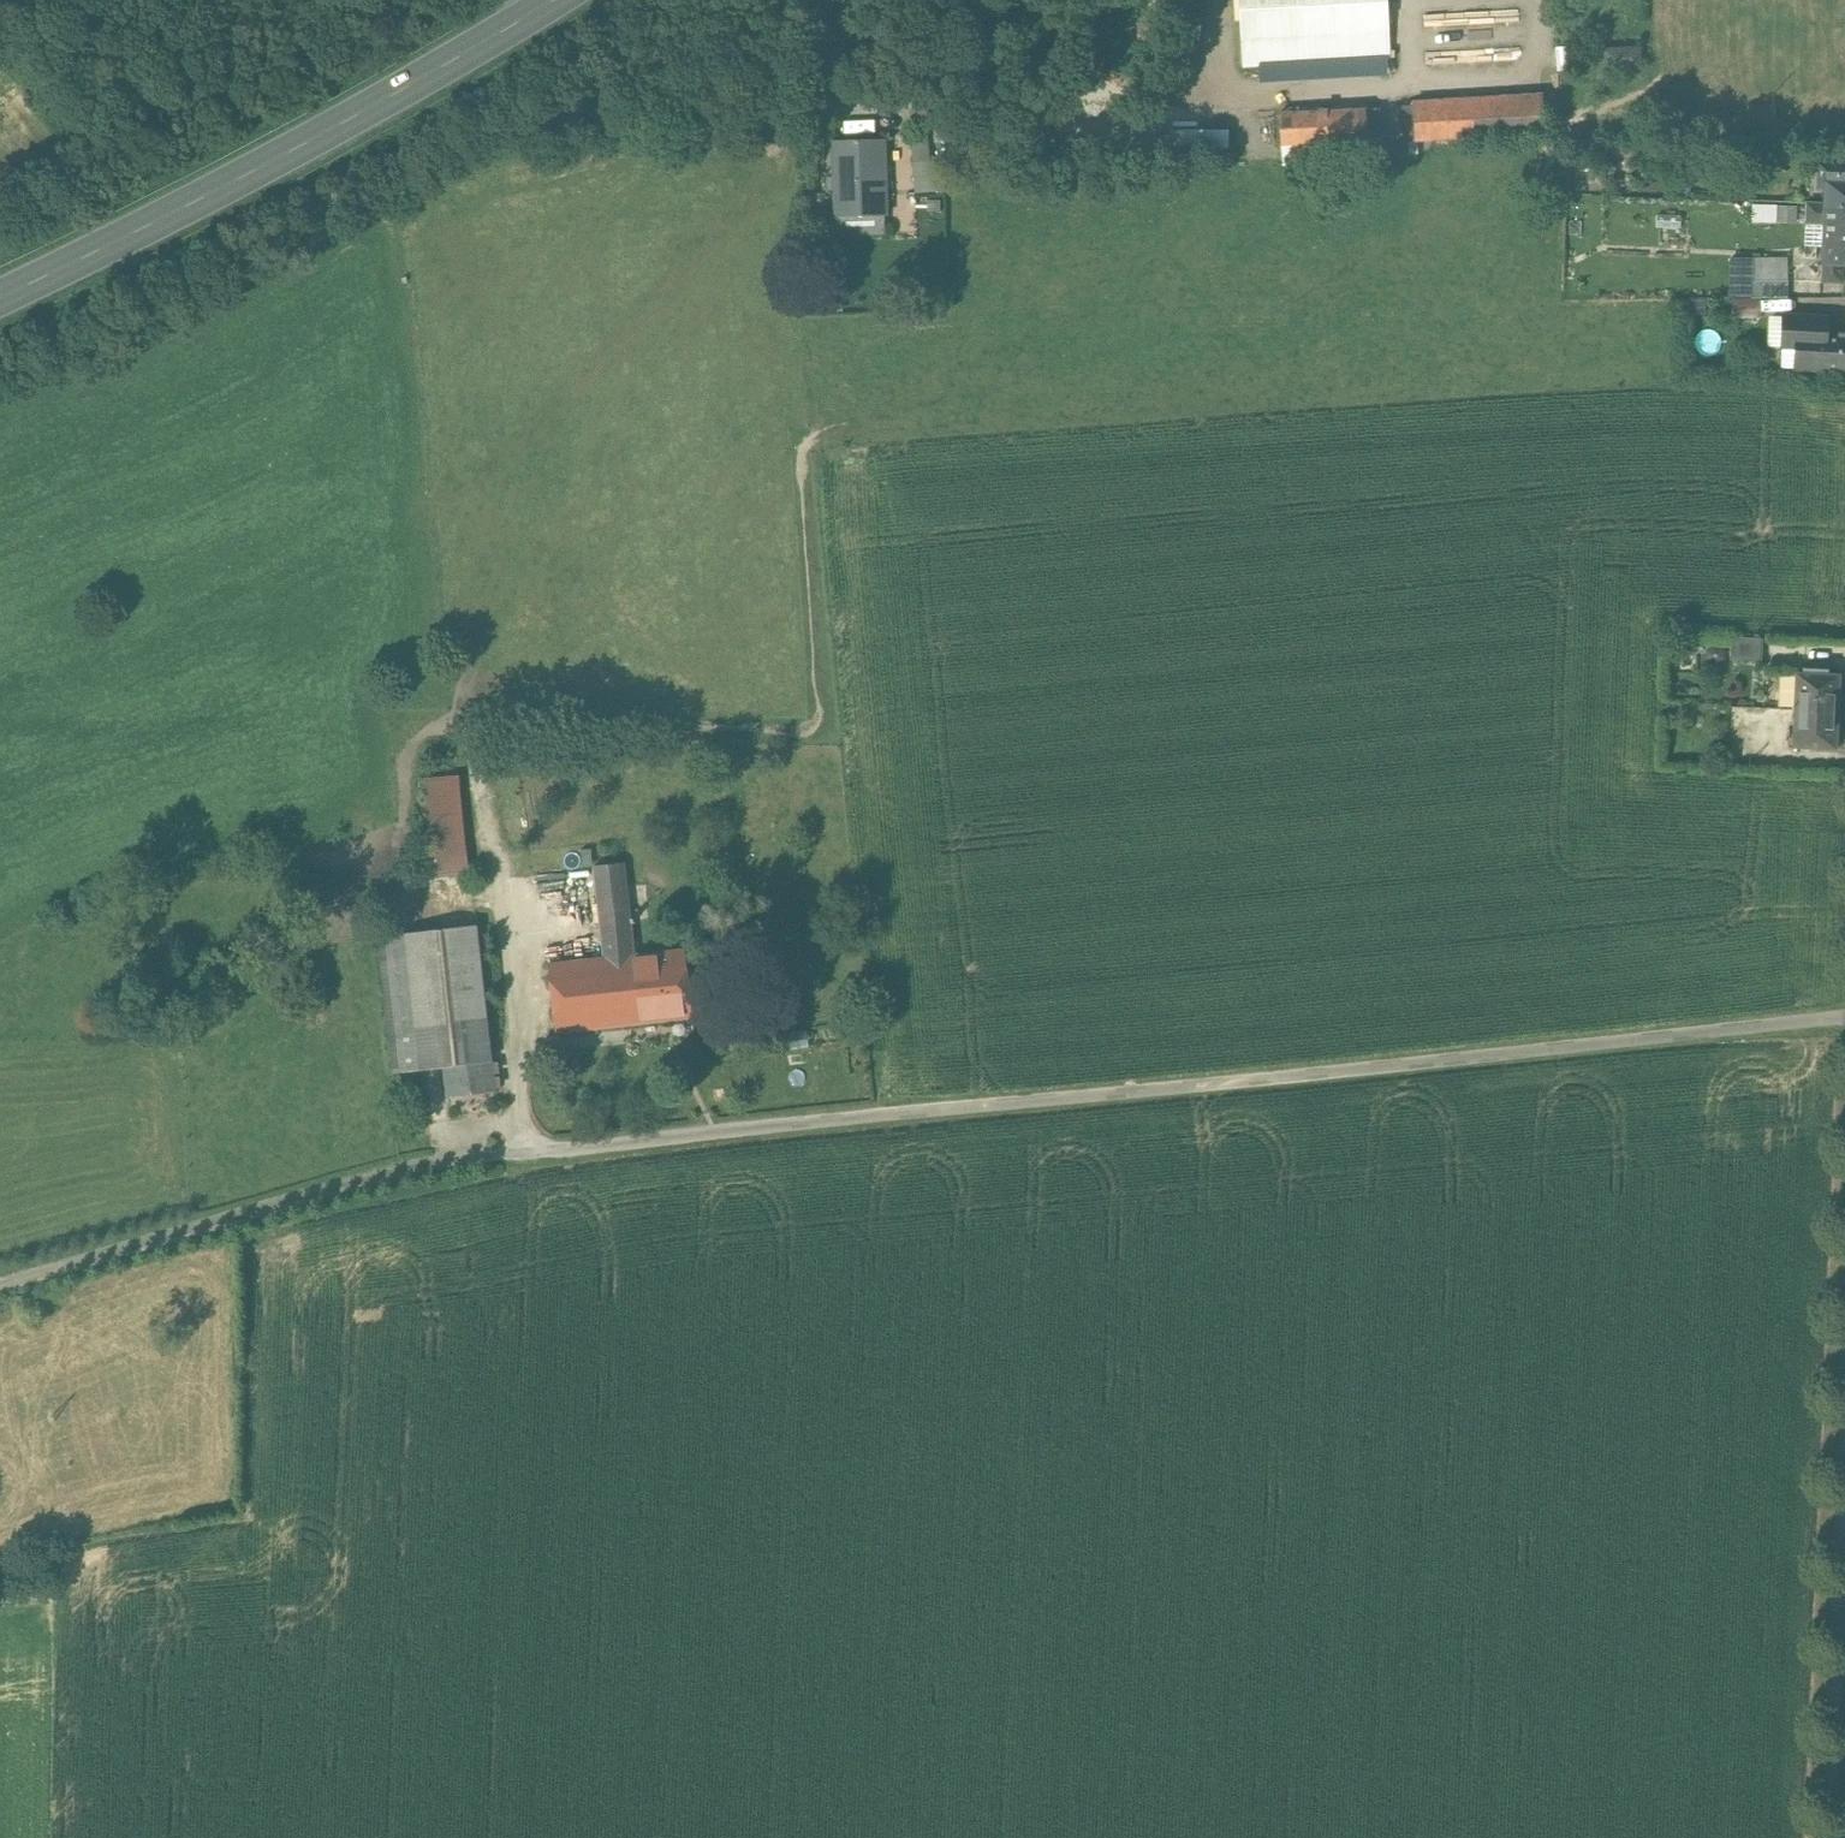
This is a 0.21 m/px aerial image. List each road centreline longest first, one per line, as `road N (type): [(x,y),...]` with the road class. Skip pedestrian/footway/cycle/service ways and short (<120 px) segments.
road 1 (primary): [(548,0),(411,86),(0,296)]

